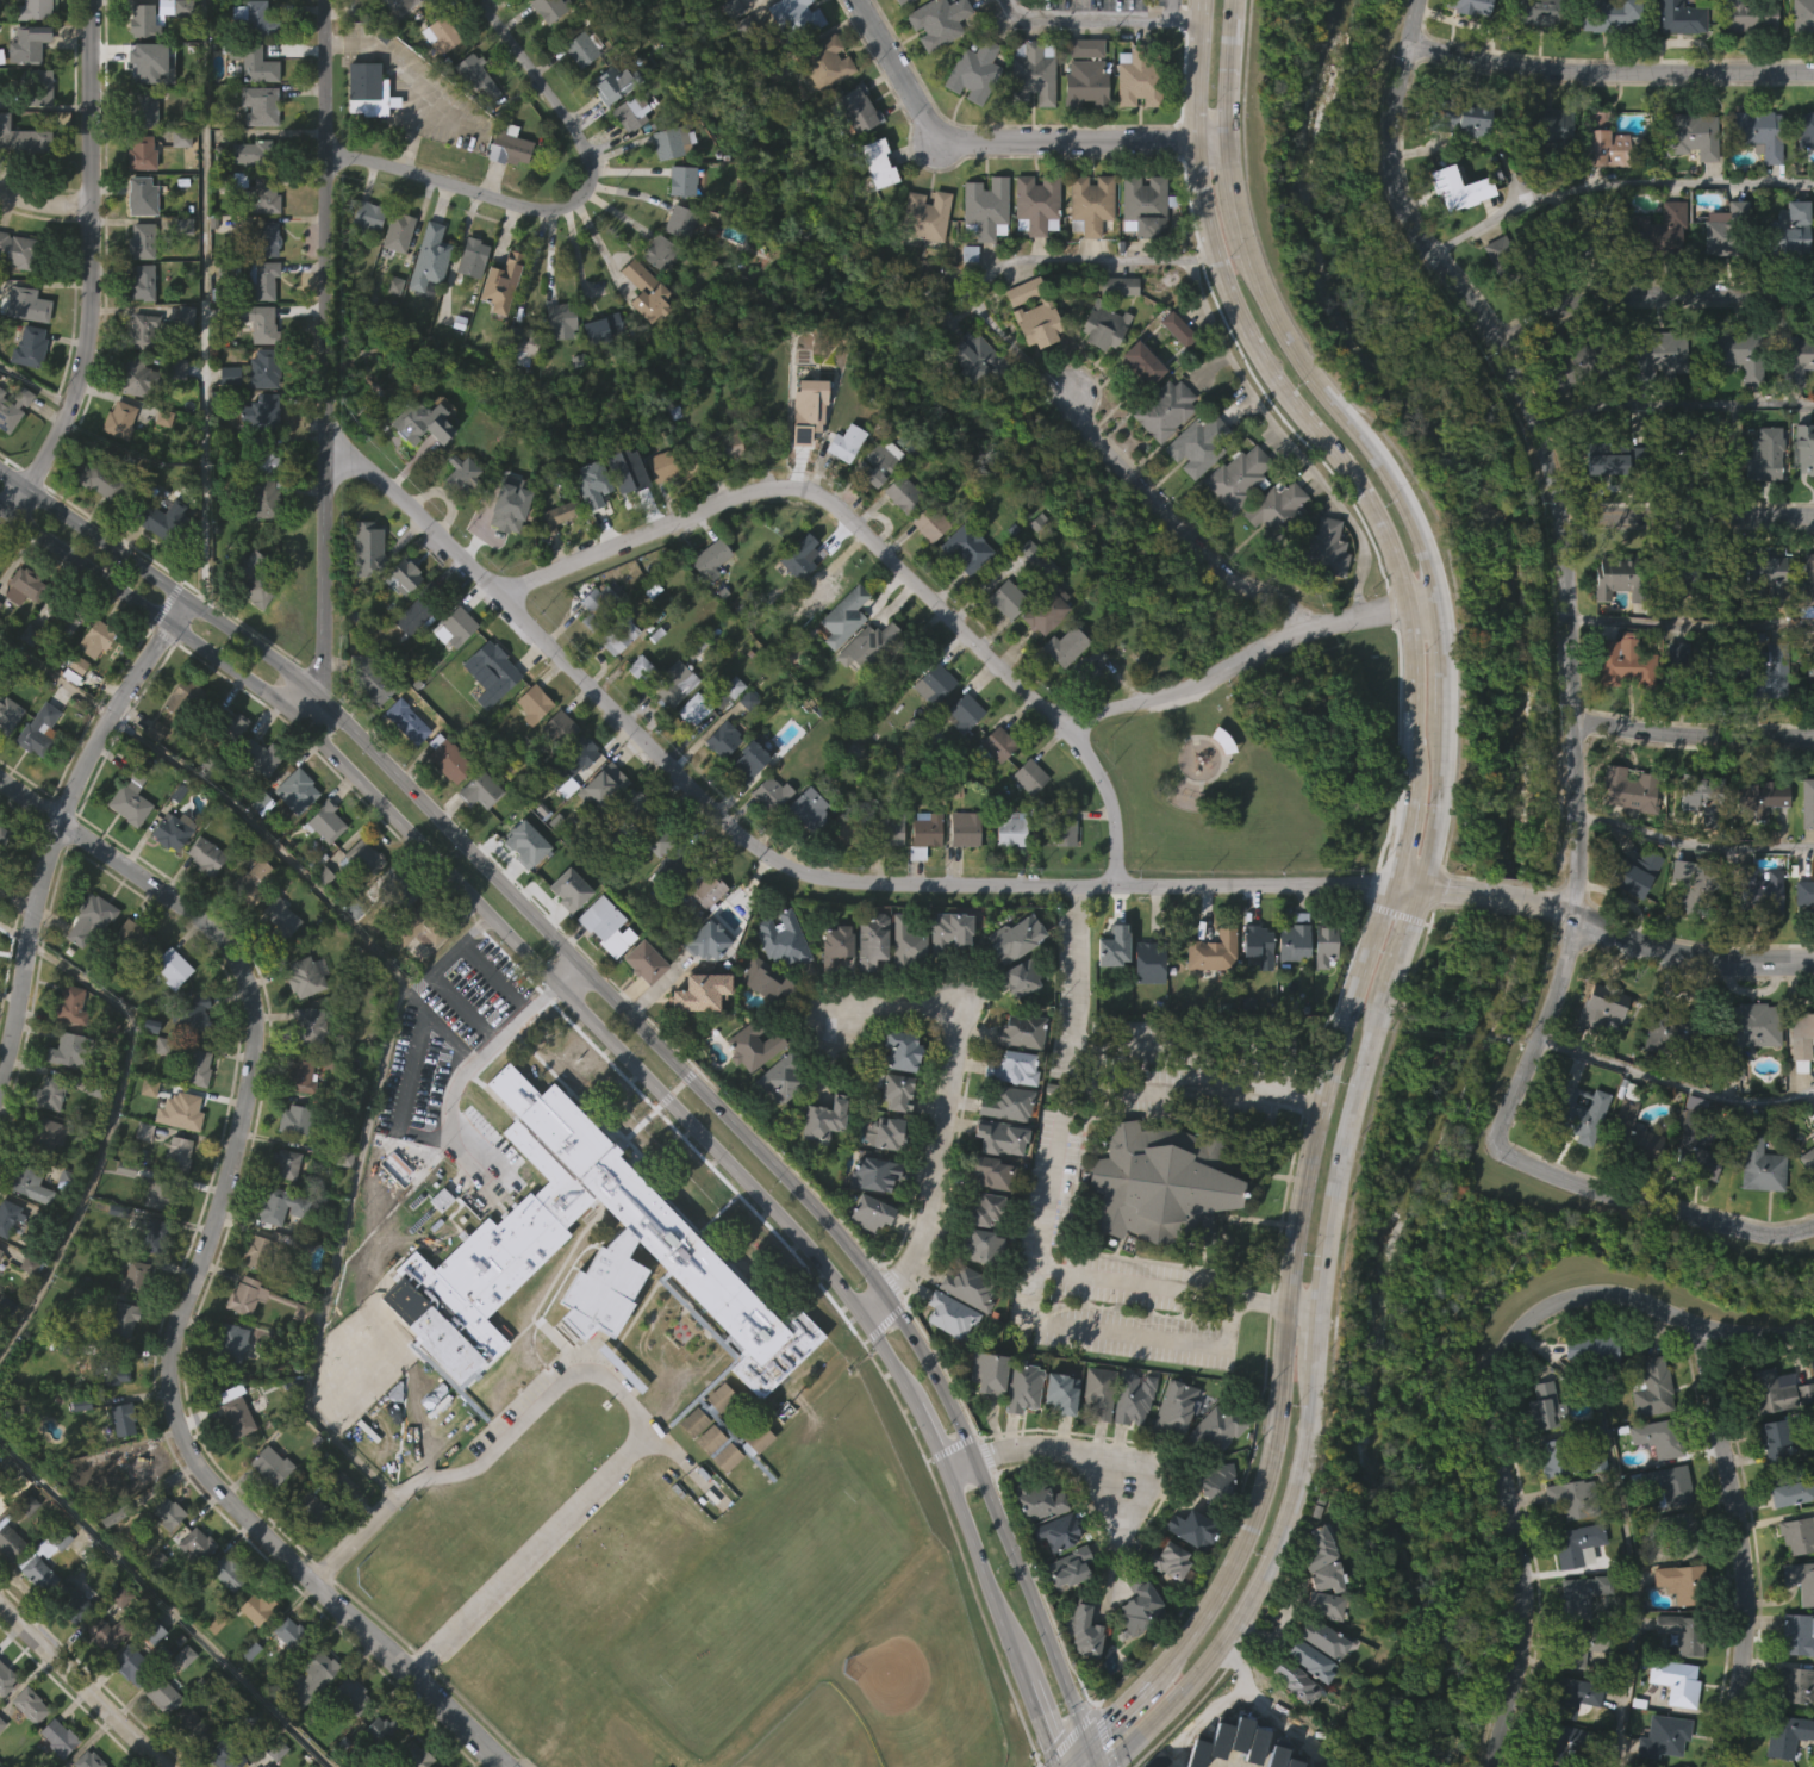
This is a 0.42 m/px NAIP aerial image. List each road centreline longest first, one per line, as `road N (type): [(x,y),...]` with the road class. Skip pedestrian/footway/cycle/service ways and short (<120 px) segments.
road 1 (secondary): [(1110,1766),(1214,1659),(1282,1528),(1302,1458),(1314,1298),(1341,1138),(1369,1035),(1425,886),(1441,772),(1439,645),(1410,527),(1374,460),(1286,343),(1248,257),(1229,143),(1234,0)]
road 2 (secondary): [(0,511),(285,710),(806,1255),(867,1327),(925,1426),(1020,1666)]
road 3 (residential): [(1544,1171),(1497,1140),(1558,987),(1575,917),(1559,516),(1525,393),(1481,313),(1409,224),(1395,174),(1395,130),(1422,0)]
road 4 (residential): [(326,456),(362,467),(412,505),(772,859),(823,878),(983,885),(1394,883)]
road 5 (residential): [(505,1766),(207,1473),(186,1437),(175,1393),(179,1332),(220,1195),(254,1035),(249,998),(223,945),(200,920),(58,820)]
road 6 (secondary): [(790,1188),(306,687),(0,475)]
road 7 (residential): [(499,596),(741,494),(784,486),(829,504),(1059,726),(1199,683),(1320,627)]
road 8 (secondary): [(1195,0),(1195,144),(1211,250),(1249,347),(1348,483),(1385,554),(1409,633),(1410,799)]
road 9 (secondary): [(1394,883),(1304,1152),(1255,1513),(1211,1606),(1151,1684)]
road 10 (residential): [(1494,1766),(1525,1613),(1489,1400),(1510,1338),(1551,1305),(1594,1293),(1632,1296),(1702,1329),(1757,1337),(1813,1332)]
road 11 (residential): [(2,512),(63,429),(85,356),(93,298),(91,0)]
road 12 (residential): [(479,0),(584,144),(594,168),(582,197),(559,209),(513,205),(325,149)]
road 13 (secondary): [(1086,1750),(975,1469),(923,1355),(886,1298)]
road 14 (residential): [(1072,388),(1076,419),(1229,586),(1320,627),(1433,601)]
road 15 (residential): [(325,0),(326,456)]
road 16 (residential): [(867,1327),(918,1244),(950,1035),(946,1014),(934,1007),(828,1025)]
road 17 (residential): [(1229,143),(949,141),(931,129),(857,0)]
road 18 (residential): [(1730,1766),(1745,1592),(1702,1329)]
road 19 (residential): [(1413,45),(1563,75),(1813,73)]
road 20 (residential): [(1496,346),(1584,300),(1813,295)]
road 21 (residential): [(1542,903),(1681,956),(1813,962)]
road 22 (residential): [(1544,1171),(1769,1232),(1813,1224)]
road 23 (residential): [(326,456),(325,654),(285,710)]
road 24 (residential): [(58,820),(0,1079)]
road 25 (residential): [(1559,516),(1813,516)]
road 26 (residential): [(183,601),(102,722),(58,820)]
road 27 (residential): [(1571,721),(1697,736),(1813,739)]
road 28 (residential): [(0,1605),(165,1766)]
road 29 (residential): [(950,1482),(975,1469),(1061,1463),(1128,1507)]
road 30 (residential): [(1059,726),(1109,794),(1116,886)]
road 31 (secondary): [(886,1298),(790,1188)]

